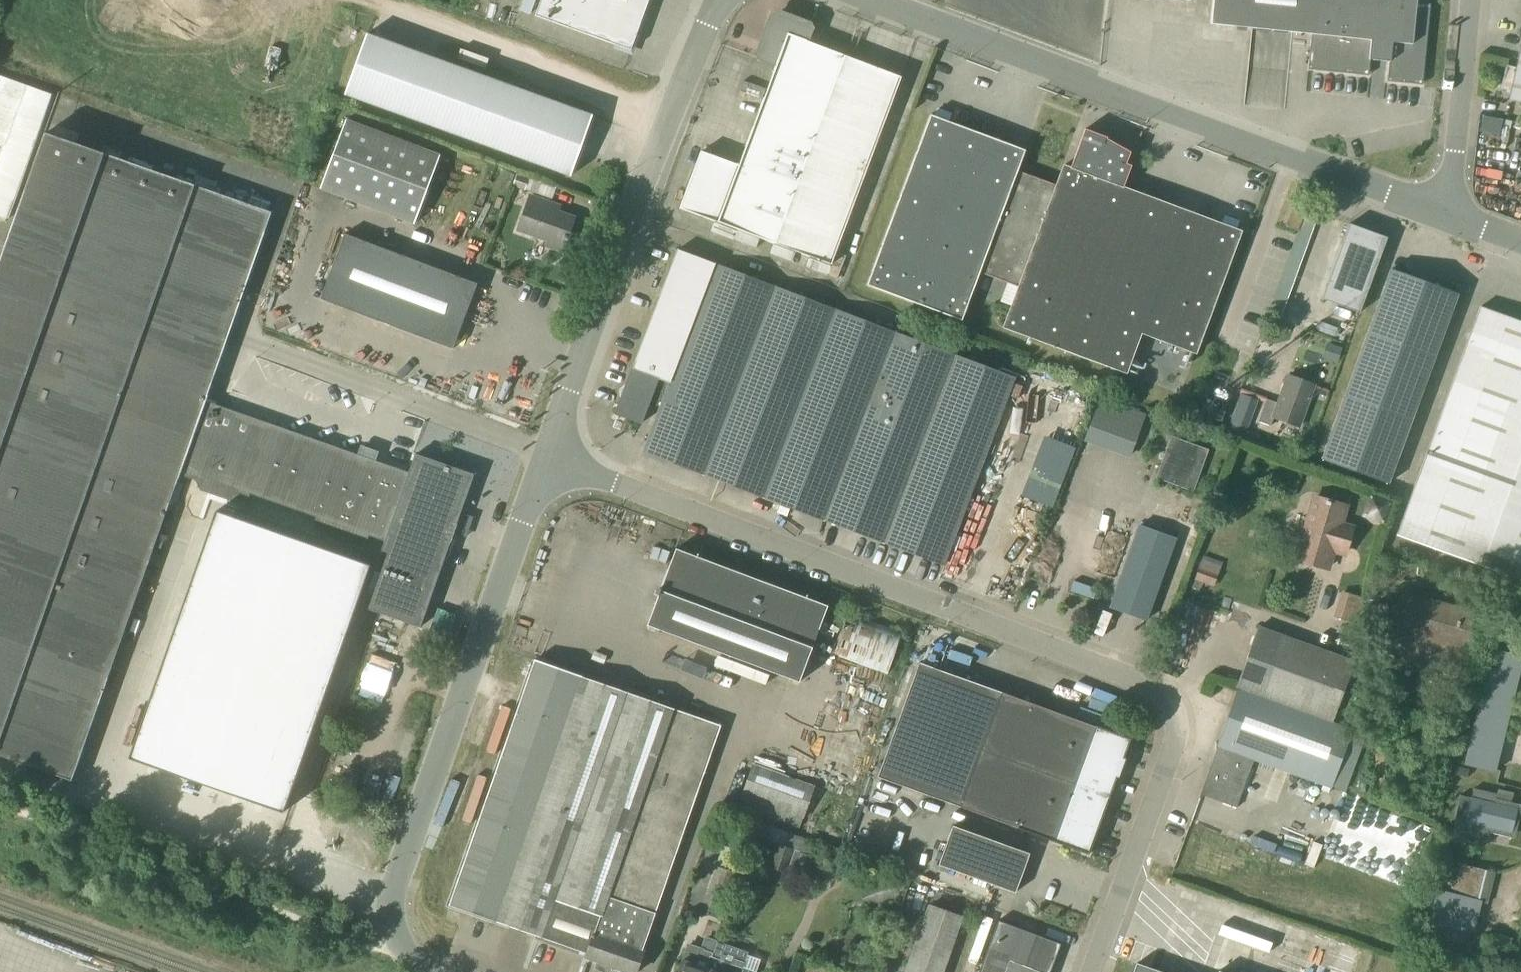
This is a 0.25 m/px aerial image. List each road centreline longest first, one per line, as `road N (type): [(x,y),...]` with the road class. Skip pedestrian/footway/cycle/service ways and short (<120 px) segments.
road 1 (unclassified): [(1092,971),(1175,742),(1174,711),(1155,685),(539,454)]
road 2 (unclassified): [(1449,217),(865,0)]
road 3 (unclassified): [(423,971),(396,944),(389,914),(394,885),(539,454)]
road 4 (unclassified): [(539,454),(715,0)]
road 5 (track): [(0,804),(368,931),(413,964)]
road 6 (unclassified): [(539,454),(283,351)]
road 7 (unclassified): [(1449,217),(1470,0)]

